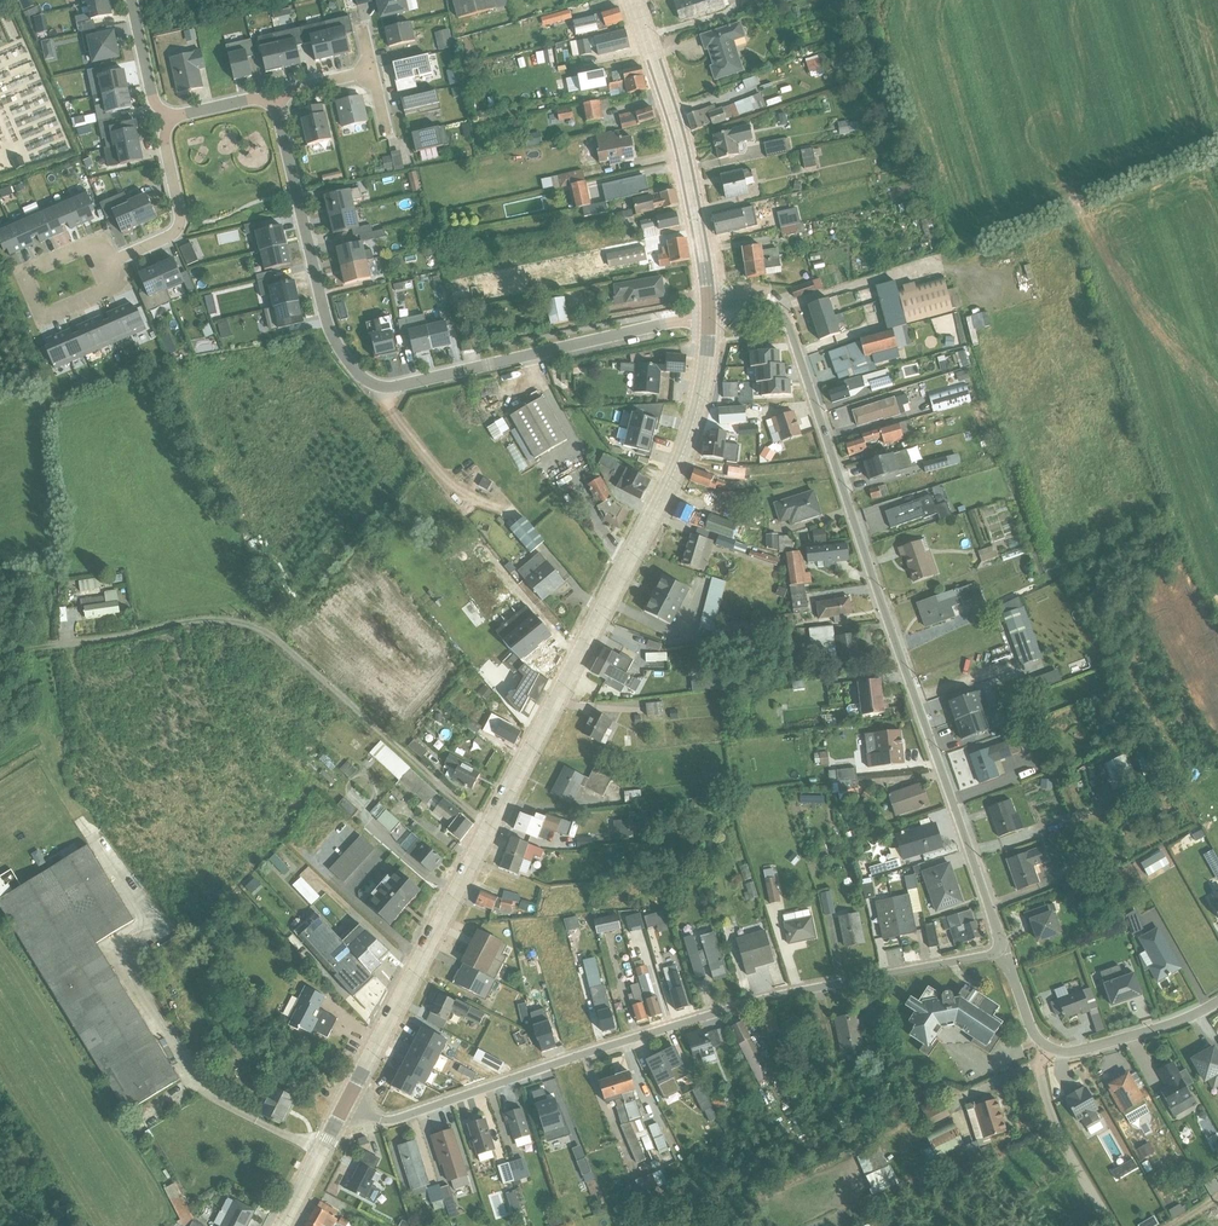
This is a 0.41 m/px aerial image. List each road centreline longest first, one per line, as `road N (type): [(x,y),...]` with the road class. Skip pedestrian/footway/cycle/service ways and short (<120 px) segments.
road 1 (residential): [(999,949),(790,327),(770,307),(708,306)]
road 2 (residential): [(347,1102),(394,1120),(732,1008),(999,949)]
road 3 (residential): [(276,105),(324,309),(333,336),(367,381),(402,385),(708,320)]
road 4 (tertiary): [(487,828),(676,470),(703,383),(708,320)]
road 5 (tertiary): [(708,306),(669,97),(636,0)]
road 6 (tertiary): [(347,1102),(487,828)]
road 7 (track): [(0,659),(222,617),(281,643)]
road 8 (residential): [(999,949),(1032,1029),(1060,1051),(1172,1024),(1217,1001)]
road 9 (unclassified): [(487,828),(281,643)]
road 10 (track): [(899,649),(1124,547),(1143,548)]
road 11 (residential): [(105,265),(96,244),(25,273),(42,317),(115,286)]
road 12 (track): [(1047,1046),(1040,1067),(1048,1107),(1115,1225)]
road 13 (residential): [(173,117),(165,144),(177,231),(105,265)]
road 14 (tertiary): [(283,1225),(347,1102)]
road 15 (residential): [(173,117),(153,97),(132,0)]

